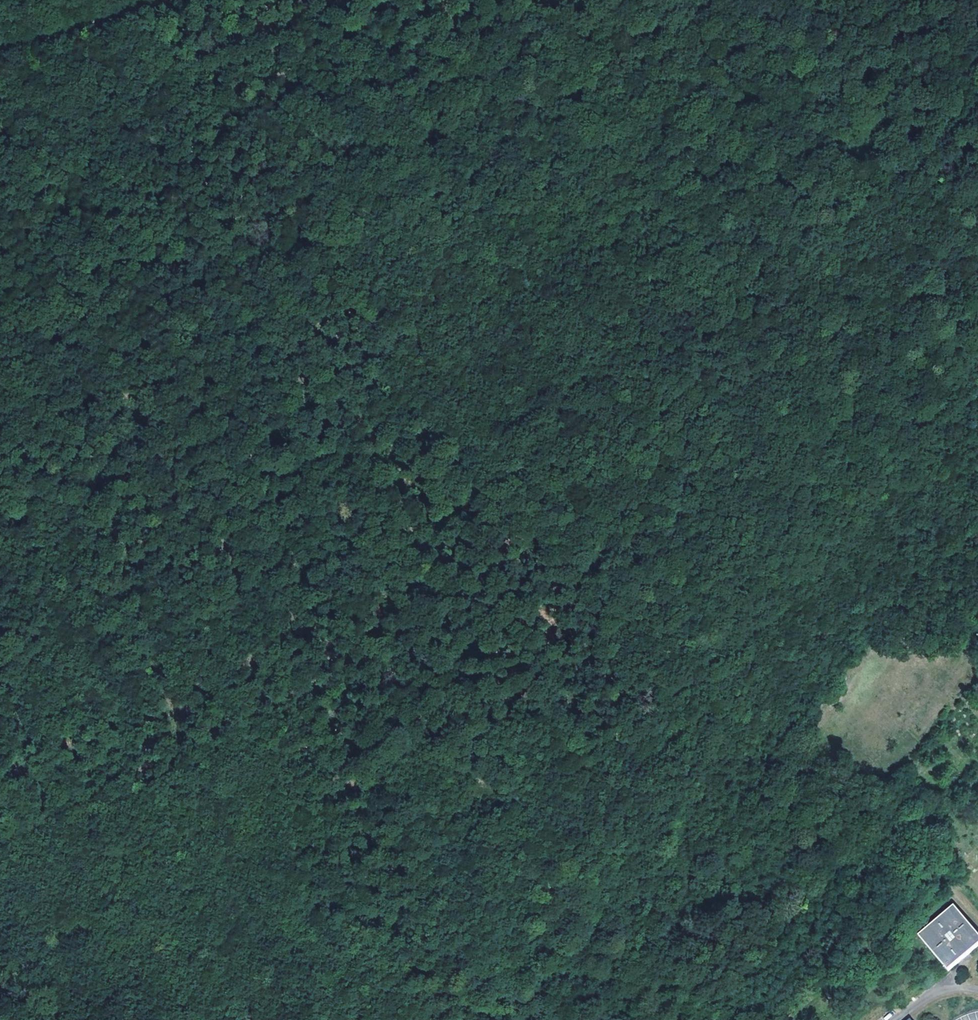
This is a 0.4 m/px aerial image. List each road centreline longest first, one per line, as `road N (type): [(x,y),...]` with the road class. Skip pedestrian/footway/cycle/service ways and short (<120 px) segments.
road 1 (track): [(181,0),(0,57)]

